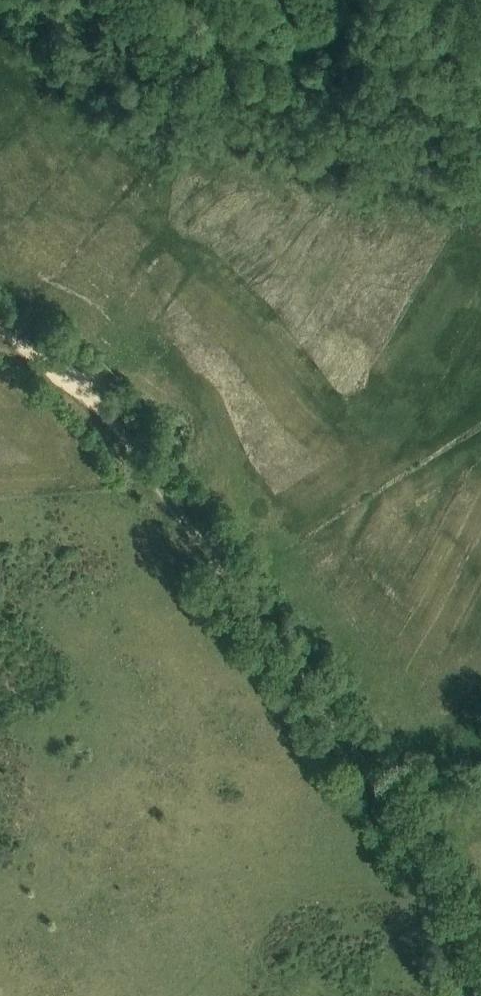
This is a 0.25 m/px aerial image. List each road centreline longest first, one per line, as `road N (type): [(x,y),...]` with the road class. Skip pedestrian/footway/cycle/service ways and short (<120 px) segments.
road 1 (track): [(0,330),(85,393),(122,433),(377,787),(480,987)]

